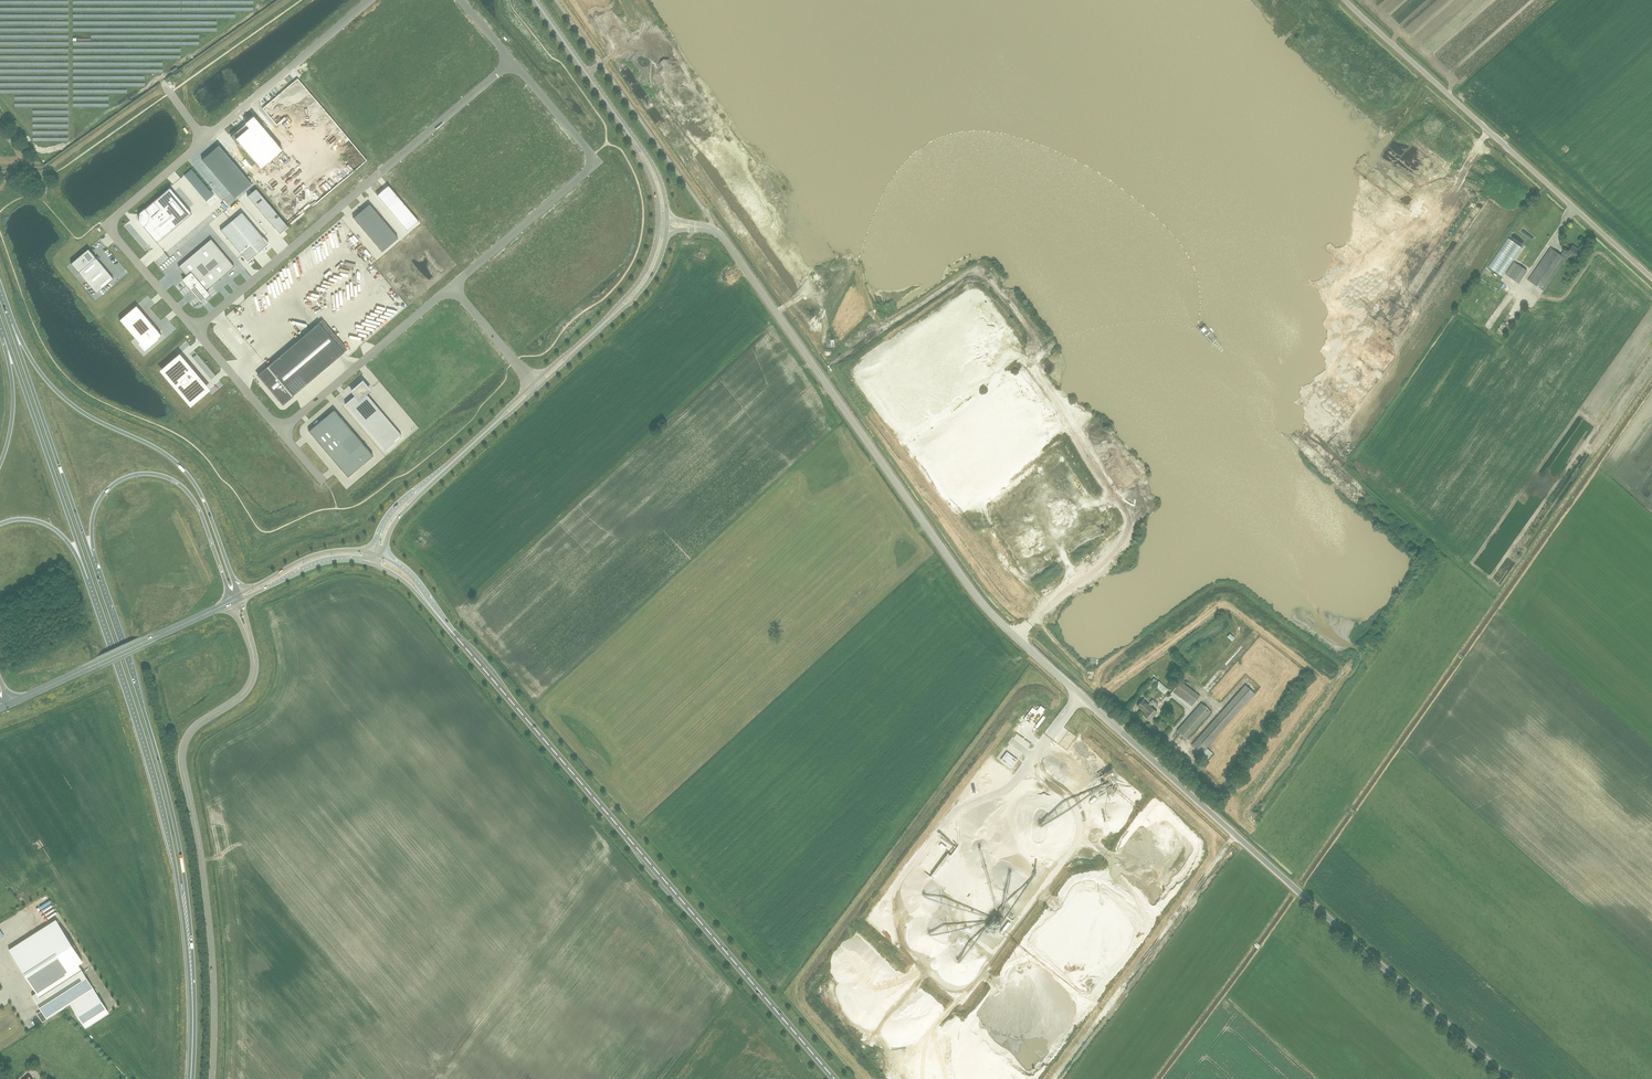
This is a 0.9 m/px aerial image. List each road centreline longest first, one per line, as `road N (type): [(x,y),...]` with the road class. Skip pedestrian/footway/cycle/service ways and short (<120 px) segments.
road 1 (unclassified): [(1506,1078),(1002,625),(722,236),(692,226)]
road 2 (primary): [(835,1078),(433,610)]
road 3 (tertiary): [(214,1078),(209,900),(180,753),(190,731),(248,688),(255,667),(249,639)]
road 4 (unclassified): [(513,62),(196,331)]
road 5 (unclassified): [(1651,278),(1345,0)]
road 6 (trunk): [(190,954),(168,793),(91,557)]
road 7 (trunk): [(90,578),(158,789),(190,954)]
road 8 (unclassified): [(196,331),(115,236),(115,216),(291,67)]
road 9 (trunk): [(239,594),(187,474),(157,448),(68,402),(10,324)]
road 10 (unclassified): [(513,62),(599,162),(453,287)]
road 11 (trunk): [(91,557),(94,514),(105,493),(124,478),(163,476),(194,500),(232,601)]
road 12 (trunk): [(6,336),(90,578)]
road 13 (trunk): [(91,557),(10,324)]
road 14 (primary): [(9,705),(232,601)]
road 15 (unclassified): [(453,287),(280,430)]
road 16 (secondary): [(628,133),(534,0)]
road 17 (primary): [(373,554),(319,553),(239,594)]
road 18 (primary): [(241,599),(326,563),(374,564)]
road 19 (unclassified): [(280,430),(196,331)]
road 20 (trunk): [(6,336),(13,408),(0,463)]
road 21 (unclassified): [(534,382),(453,287)]
road 22 (trunk): [(190,1078),(190,954)]

